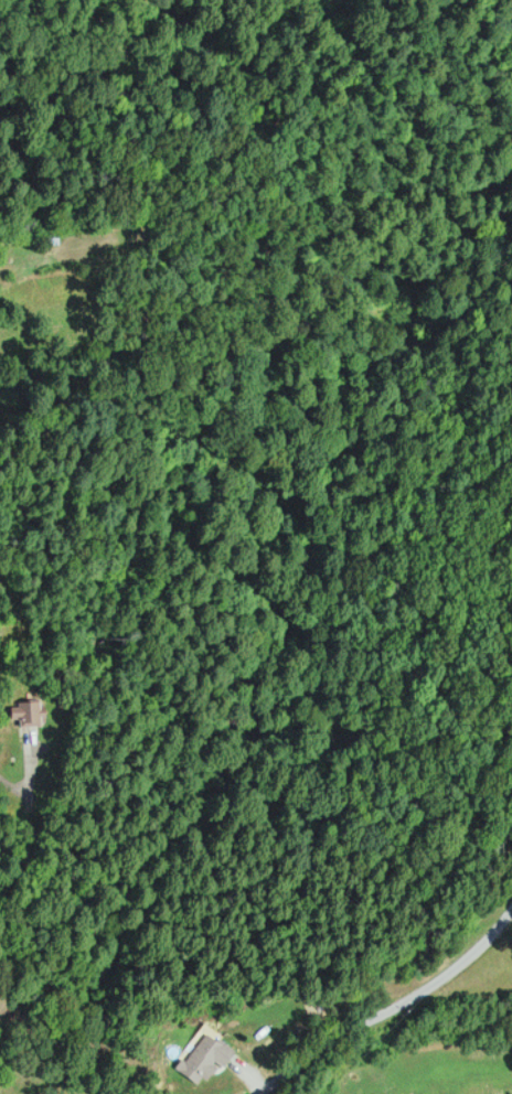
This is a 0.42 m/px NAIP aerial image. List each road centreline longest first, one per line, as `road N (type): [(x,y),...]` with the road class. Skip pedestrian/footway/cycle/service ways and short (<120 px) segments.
road 1 (residential): [(511,951),(295,1087),(268,1093)]

